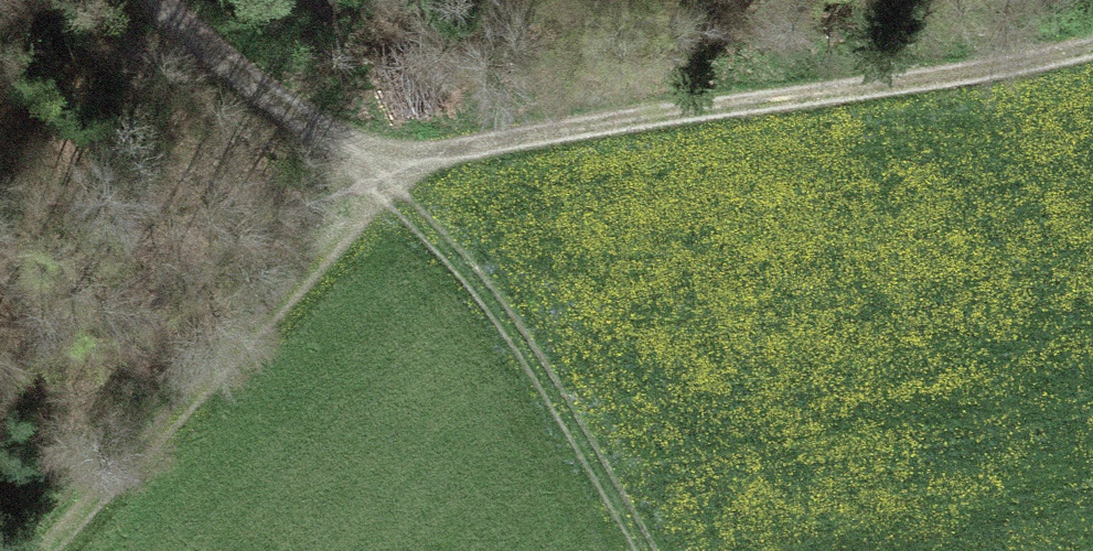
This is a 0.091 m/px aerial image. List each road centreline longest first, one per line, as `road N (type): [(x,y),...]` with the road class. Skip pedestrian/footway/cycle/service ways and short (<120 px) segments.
road 1 (track): [(1092,54),(1030,81),(517,140),(378,179),(161,0)]
road 2 (track): [(378,179),(320,258),(42,550)]
road 3 (track): [(646,550),(508,317),(378,179)]

